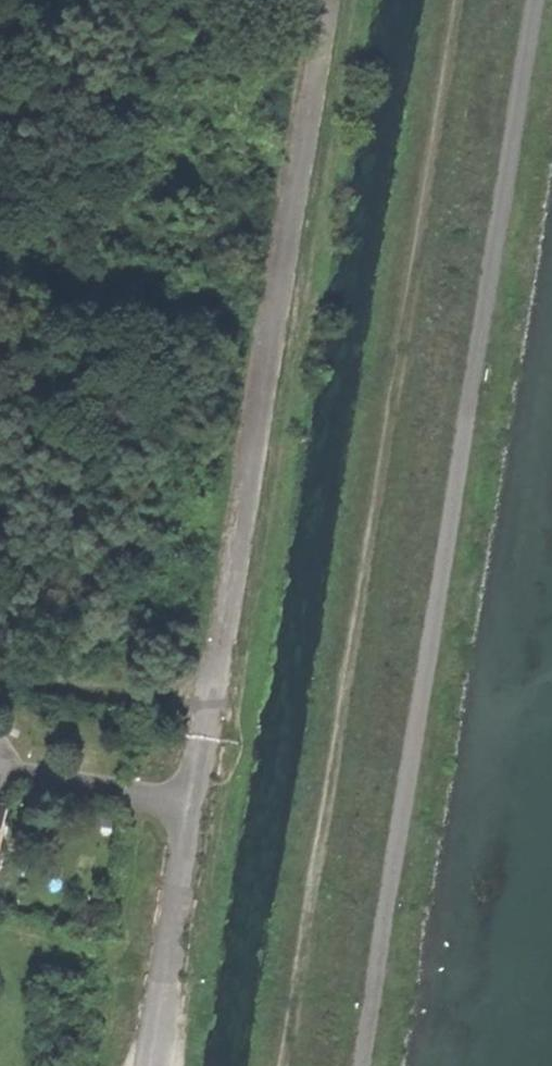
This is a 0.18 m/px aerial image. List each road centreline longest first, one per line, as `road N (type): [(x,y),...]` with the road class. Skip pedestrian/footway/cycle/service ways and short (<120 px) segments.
road 1 (track): [(537,0),(358,1065)]
road 2 (track): [(466,0),(293,1065)]

